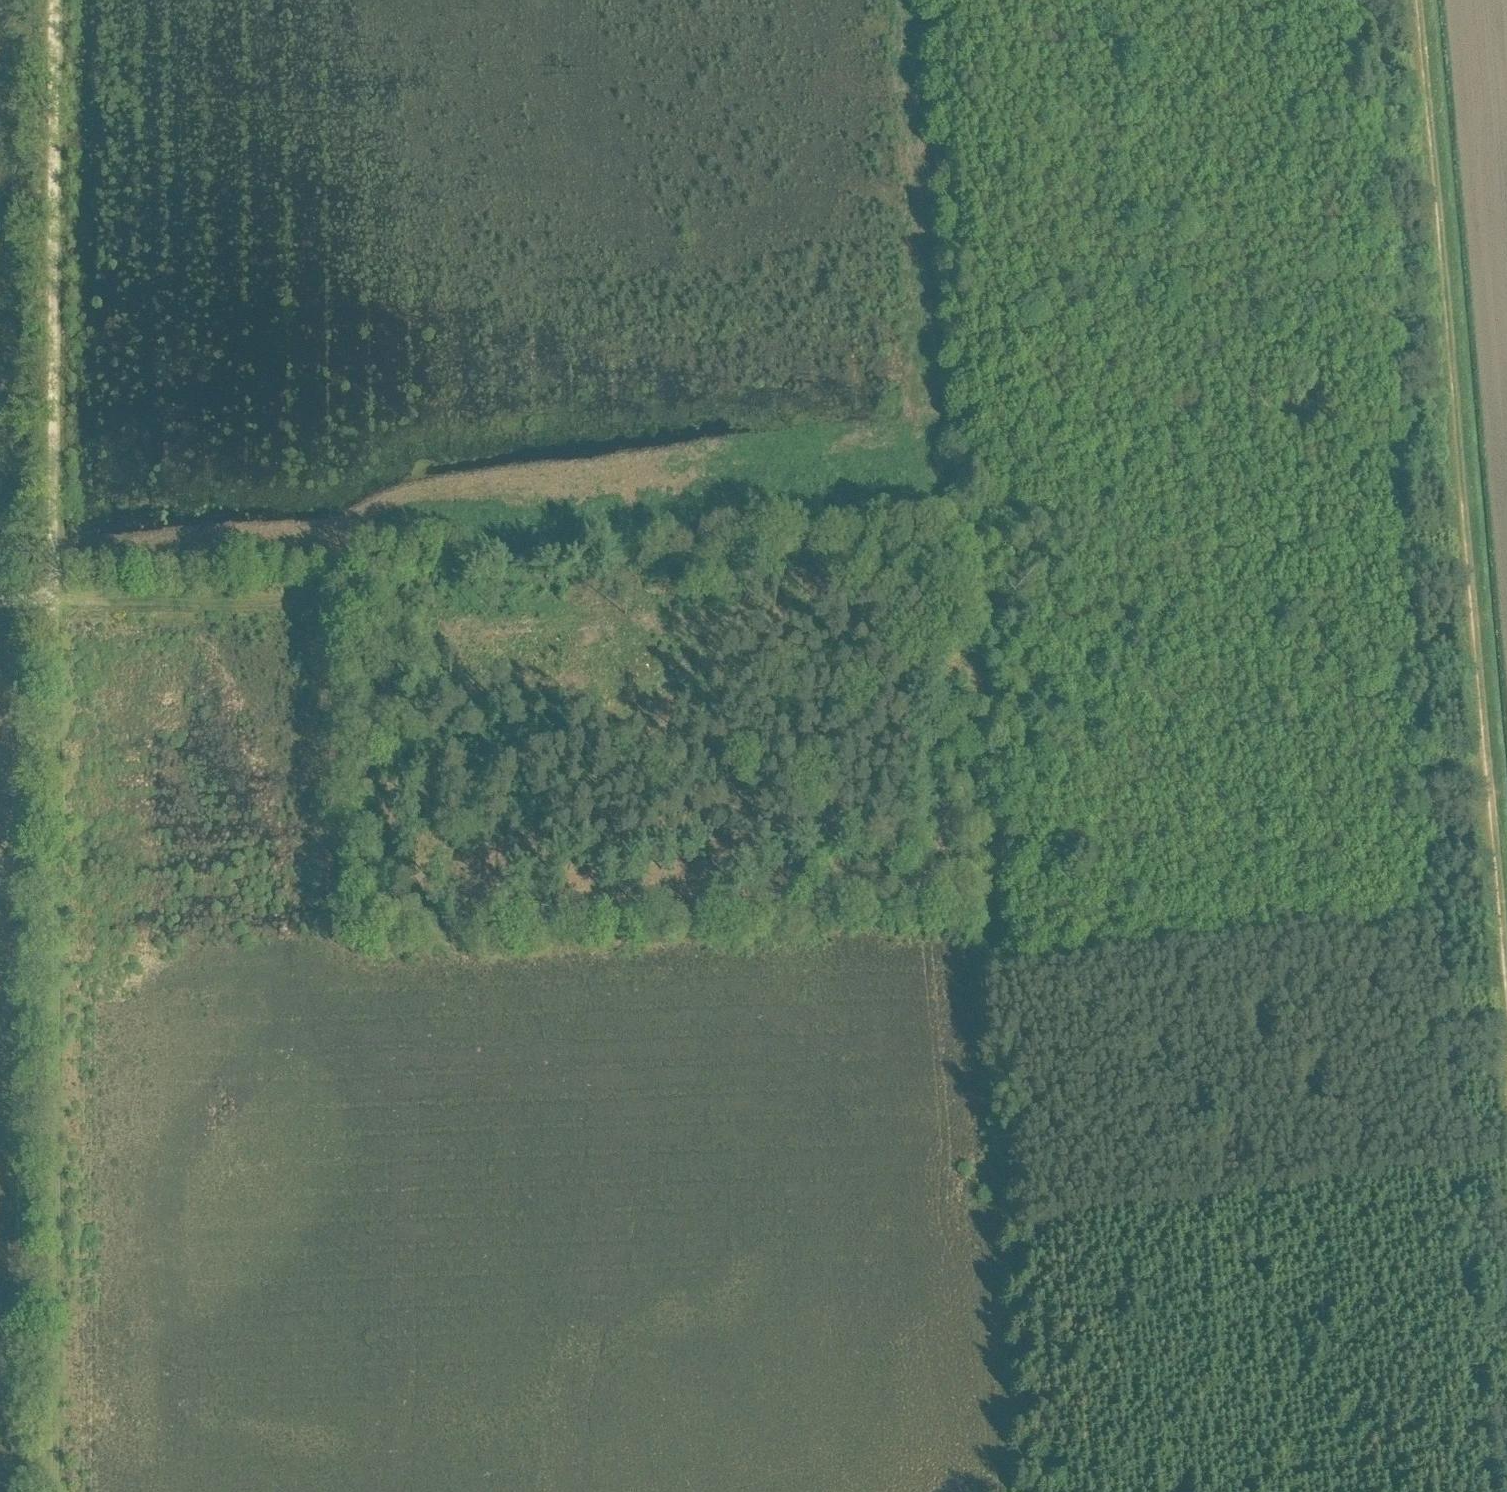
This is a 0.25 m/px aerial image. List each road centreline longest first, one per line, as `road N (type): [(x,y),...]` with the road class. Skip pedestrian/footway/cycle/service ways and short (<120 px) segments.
road 1 (track): [(1418,0),(1506,986)]
road 2 (track): [(53,607),(44,1491)]
road 3 (track): [(55,0),(53,607),(0,607)]
road 4 (track): [(53,570),(332,564)]

